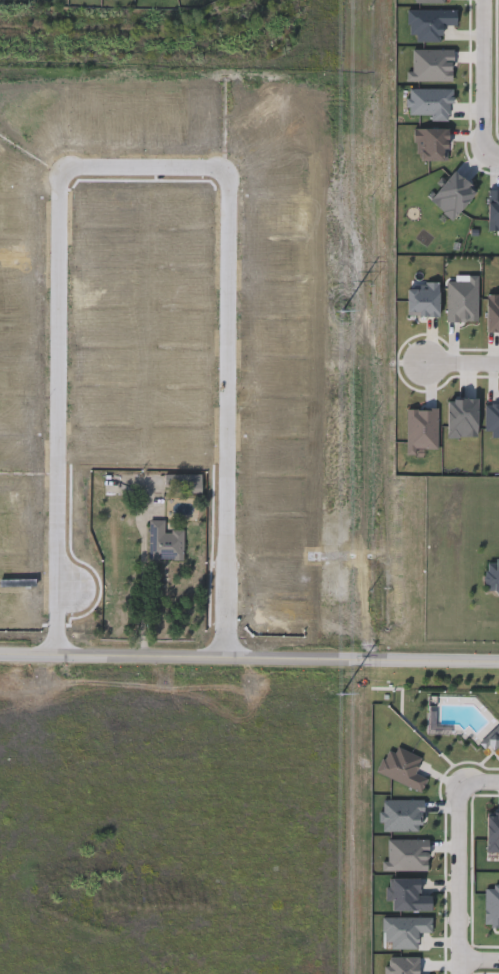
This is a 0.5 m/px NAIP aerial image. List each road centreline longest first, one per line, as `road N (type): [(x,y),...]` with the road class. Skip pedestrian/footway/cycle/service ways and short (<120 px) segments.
road 1 (residential): [(224,169),(231,676)]
road 2 (tertiary): [(0,672),(498,676)]
road 3 (residential): [(59,181),(59,671)]
road 4 (residential): [(460,973),(460,788),(469,779)]
road 5 (residential): [(59,181),(78,163),(224,169)]
road 6 (residential): [(492,151),(476,122),(478,0)]

